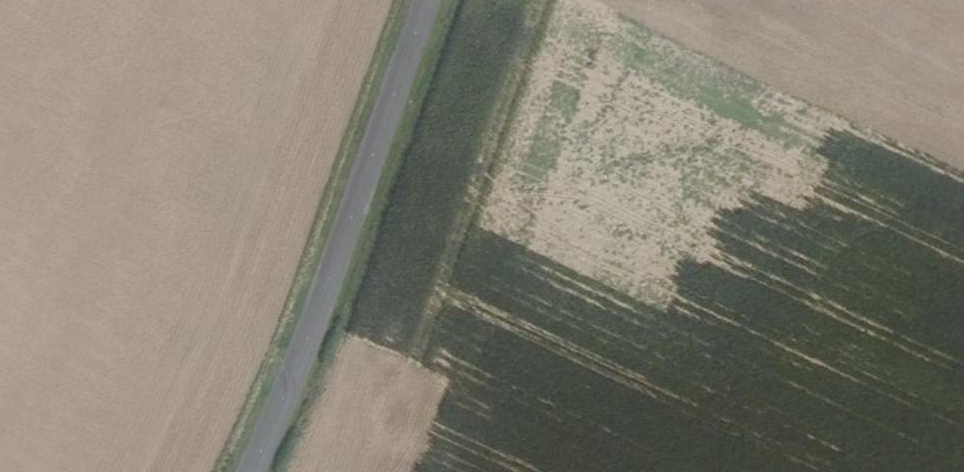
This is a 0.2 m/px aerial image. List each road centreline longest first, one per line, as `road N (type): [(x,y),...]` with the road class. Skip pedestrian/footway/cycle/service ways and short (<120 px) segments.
road 1 (tertiary): [(429,0),(249,471)]

